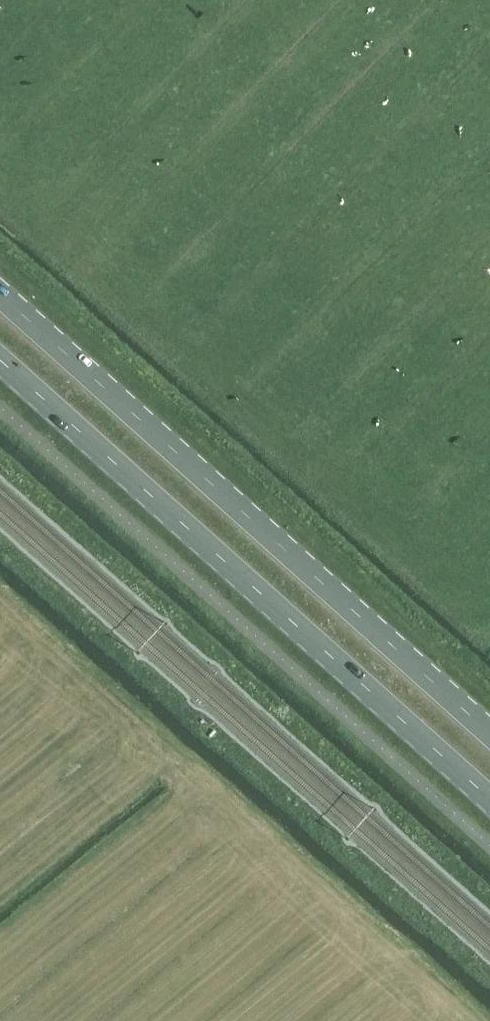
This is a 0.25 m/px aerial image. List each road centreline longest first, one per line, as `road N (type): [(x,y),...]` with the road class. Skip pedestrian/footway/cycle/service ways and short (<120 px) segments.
road 1 (primary): [(0,360),(489,801)]
road 2 (primary): [(489,732),(0,295)]

